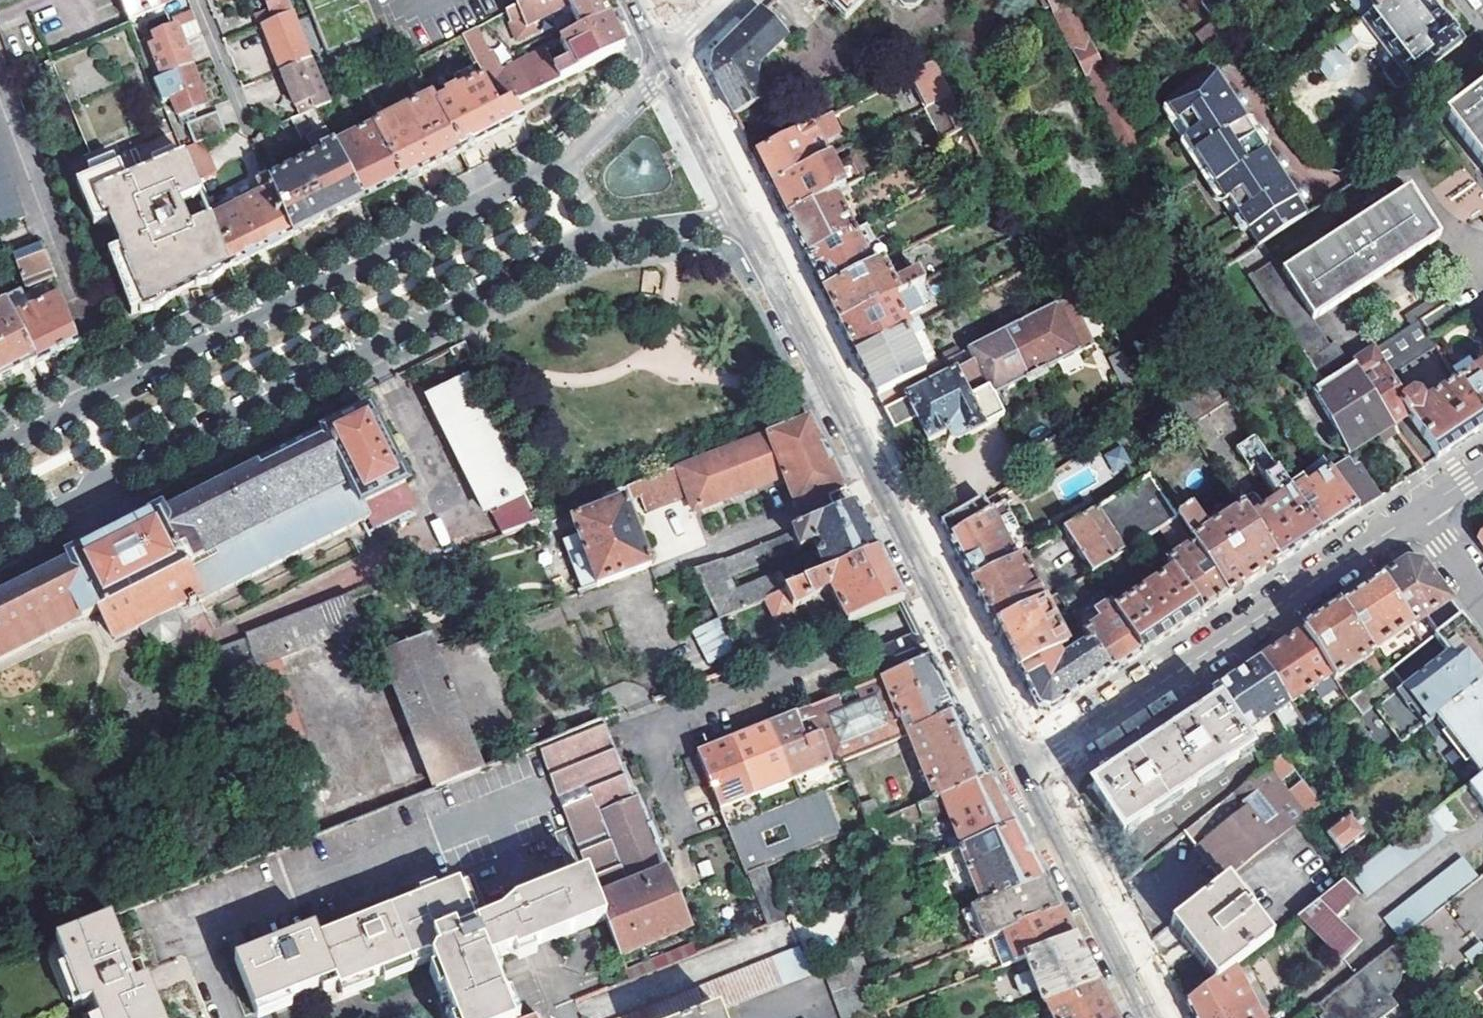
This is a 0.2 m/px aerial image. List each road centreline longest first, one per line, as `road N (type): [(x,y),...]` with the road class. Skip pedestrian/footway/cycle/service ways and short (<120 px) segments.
road 1 (residential): [(0,532),(604,234)]
road 2 (residential): [(569,166),(0,446)]
road 3 (secondary): [(740,216),(1024,767)]
road 4 (residential): [(1417,512),(1024,767)]
road 5 (secondary): [(1024,767),(1151,1017)]
road 6 (residential): [(0,81),(82,295)]
road 7 (secondary): [(664,63),(740,216)]
road 8 (residential): [(664,63),(569,166)]
road 9 (residential): [(604,234),(740,216)]

